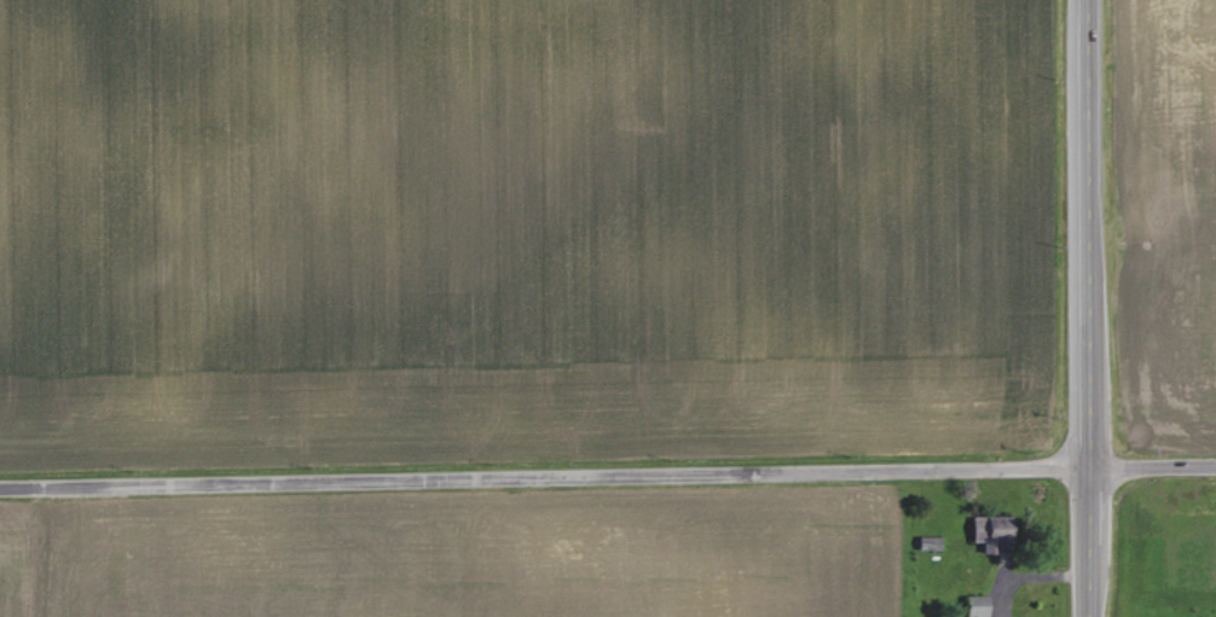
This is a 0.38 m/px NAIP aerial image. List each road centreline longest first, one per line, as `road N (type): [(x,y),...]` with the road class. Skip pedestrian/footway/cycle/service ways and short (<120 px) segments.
road 1 (residential): [(0,495),(1215,473)]
road 2 (primary): [(1089,0),(1092,616)]

